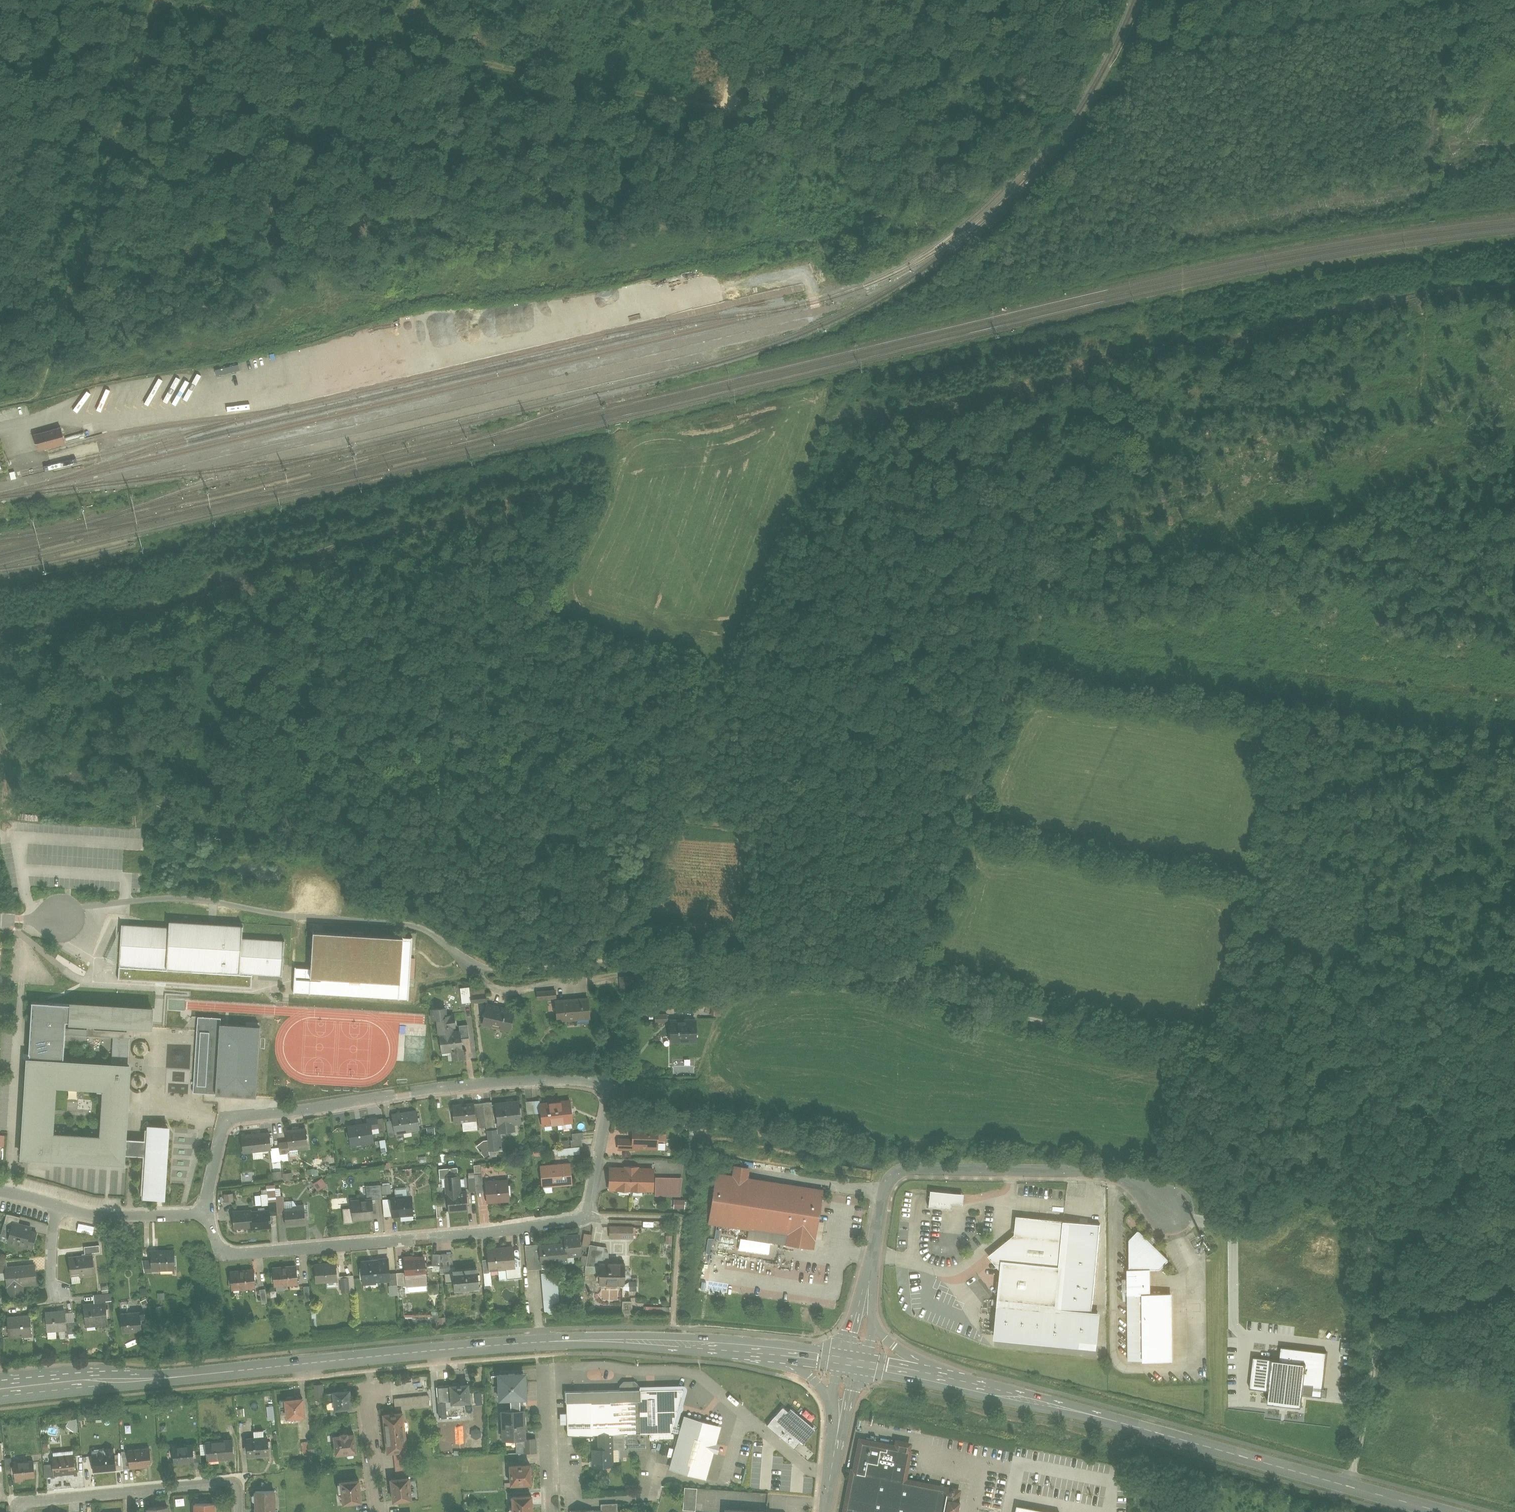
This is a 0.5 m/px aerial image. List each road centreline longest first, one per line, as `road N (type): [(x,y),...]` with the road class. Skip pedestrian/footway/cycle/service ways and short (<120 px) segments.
road 1 (track): [(636,961),(877,977),(1194,1057),(1297,1105),(1350,1162),(1369,1226),(1375,1354),(1347,1486)]
road 2 (track): [(159,0),(732,111),(1084,55)]
road 3 (residential): [(205,1214),(233,1256),(577,1221),(588,1216),(609,1098),(578,1081),(492,1083),(233,1119),(222,1128)]
road 4 (primary): [(787,1356),(569,1342),(0,1393)]
road 5 (unclassified): [(57,913),(165,899),(415,926),(471,966)]
road 6 (residential): [(866,1292),(884,1189),(904,1169),(1093,1172),(1170,1206)]
road 7 (track): [(155,0),(44,383)]
road 8 (primary): [(1347,1486),(962,1387)]
road 9 (track): [(1140,46),(1440,0)]
road 10 (residential): [(16,1511),(16,1503),(235,1481),(236,1511)]
road 11 (unclassified): [(471,966),(491,986),(508,990),(623,975),(636,961)]
road 12 (unclassified): [(471,966),(636,961)]
road 13 (track): [(1514,1290),(1436,1314),(1375,1354)]
road 14 (residential): [(55,1207),(126,1219),(205,1214)]
road 15 (primary): [(962,1387),(885,1339),(866,1292)]
road 16 (residential): [(552,1511),(549,1376)]

